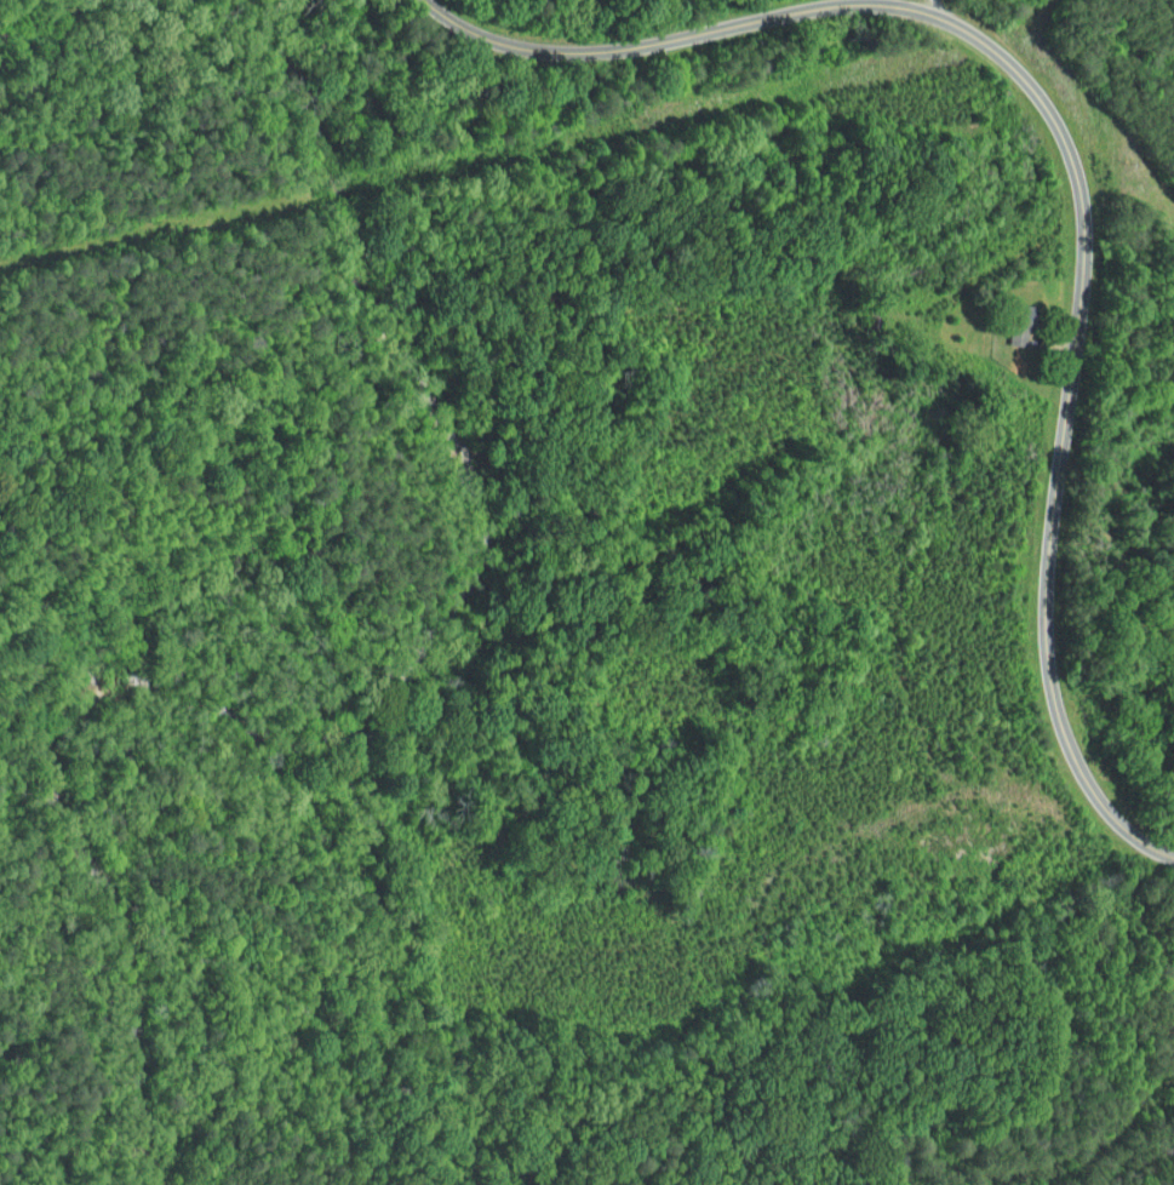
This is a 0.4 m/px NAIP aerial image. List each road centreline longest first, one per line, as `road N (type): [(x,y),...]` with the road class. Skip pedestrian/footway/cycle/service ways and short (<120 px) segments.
road 1 (residential): [(1173,857),(1128,836),(1103,809),(1065,744),(1049,689),(1046,565),(1089,222),(1083,174),(1044,97),(979,39),(917,11),(848,6),(563,57),(499,41),(439,0)]

